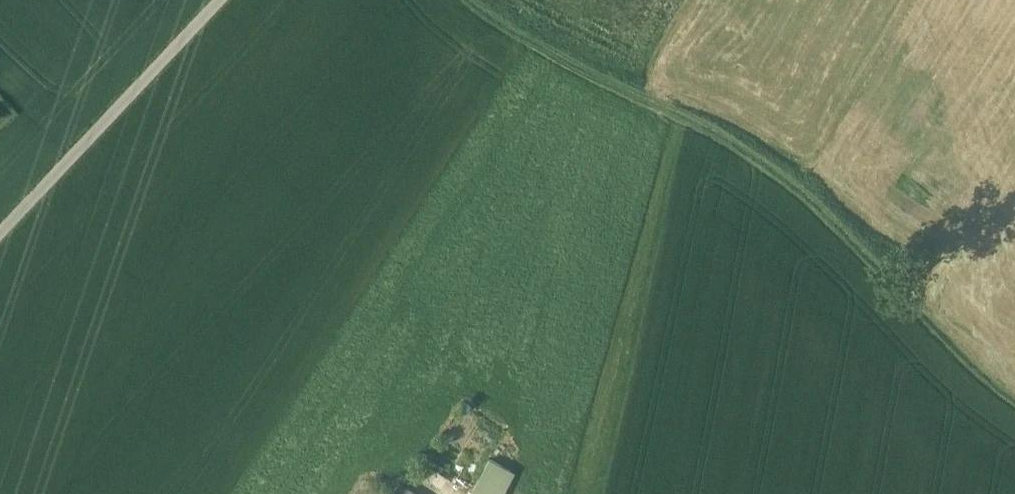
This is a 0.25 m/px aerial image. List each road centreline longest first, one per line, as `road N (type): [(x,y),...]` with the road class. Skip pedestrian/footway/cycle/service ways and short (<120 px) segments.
road 1 (track): [(469,0),(550,59),(815,201),(974,373),(1014,405)]
road 2 (track): [(0,232),(218,0)]

